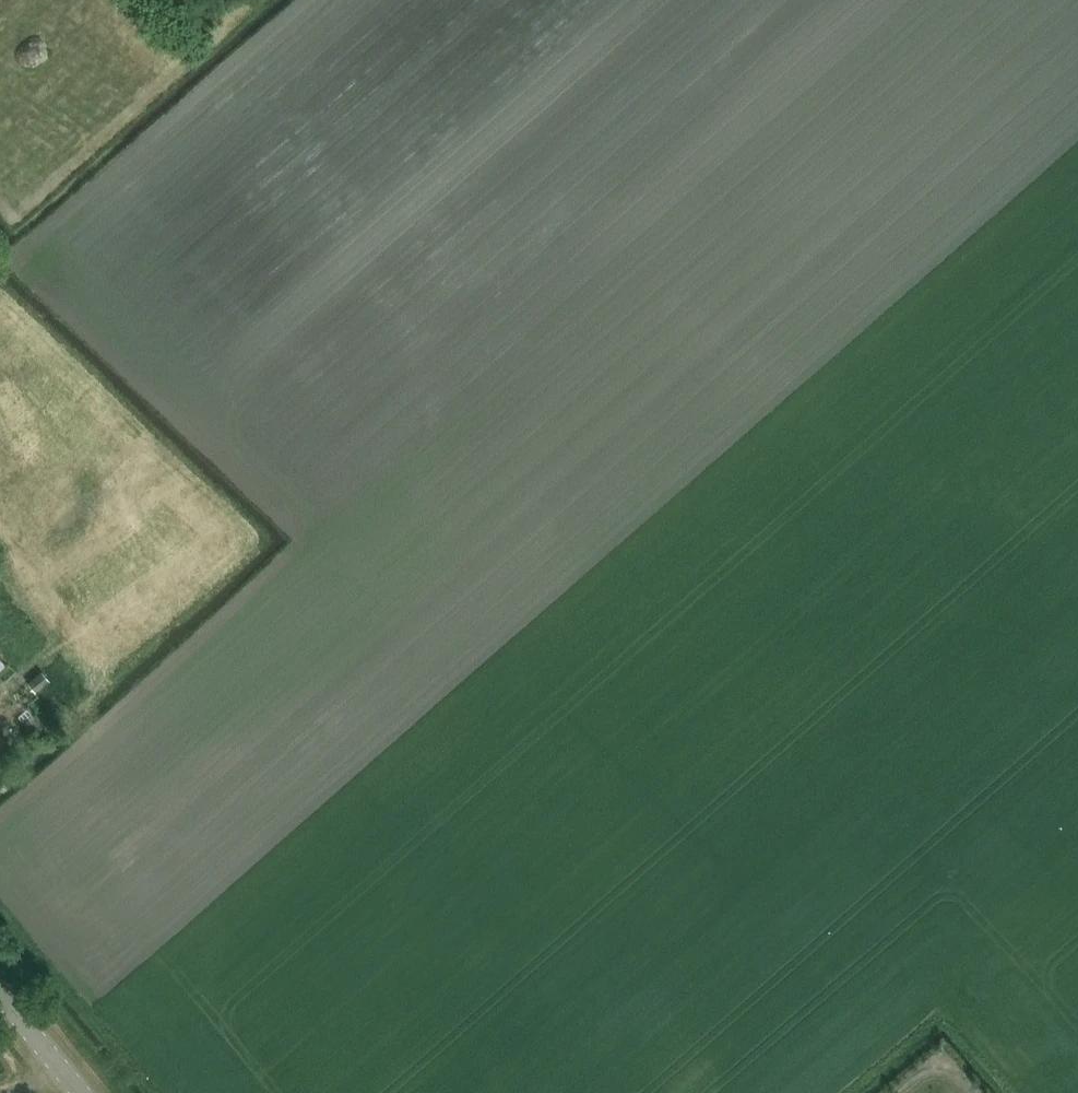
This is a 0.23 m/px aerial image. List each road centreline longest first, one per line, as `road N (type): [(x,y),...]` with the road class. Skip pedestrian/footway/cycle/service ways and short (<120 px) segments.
road 1 (tertiary): [(81,1092),(0,994)]

